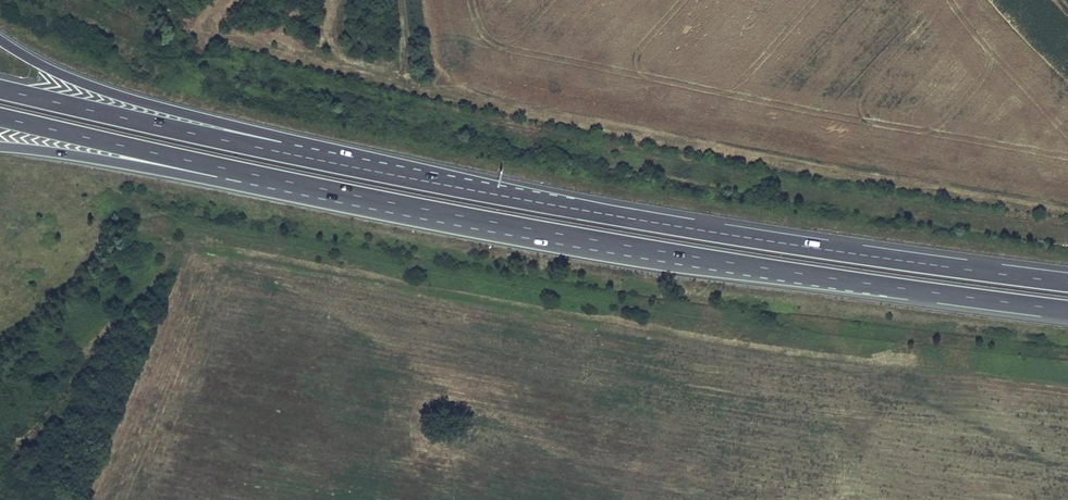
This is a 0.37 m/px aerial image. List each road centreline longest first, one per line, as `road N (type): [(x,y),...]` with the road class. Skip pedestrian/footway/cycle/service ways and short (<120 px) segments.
road 1 (trunk): [(232,170),(659,252),(1067,309)]
road 2 (trunk): [(1067,283),(729,236),(284,153)]
road 3 (trunk): [(284,153),(259,134),(104,93),(0,42)]
road 4 (trunk): [(284,153),(0,90)]
road 5 (trunk): [(0,119),(232,170)]
road 6 (trunk): [(0,149),(191,174),(232,170)]

